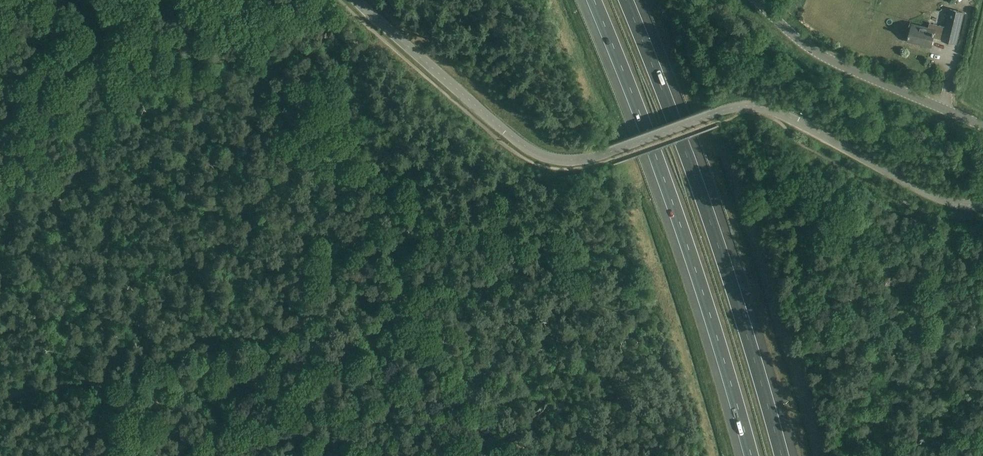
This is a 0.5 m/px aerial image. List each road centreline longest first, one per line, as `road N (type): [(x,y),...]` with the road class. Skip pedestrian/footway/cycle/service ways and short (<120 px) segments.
road 1 (tertiary): [(982,207),(912,188),(801,125),(752,107),(709,114),(589,160),(548,160),(503,132),(354,0)]
road 2 (motorway): [(593,0),(665,181),(750,455)]
road 3 (motorway): [(780,455),(694,177),(626,0)]
road 4 (unclassified): [(749,0),(838,63),(982,125)]

